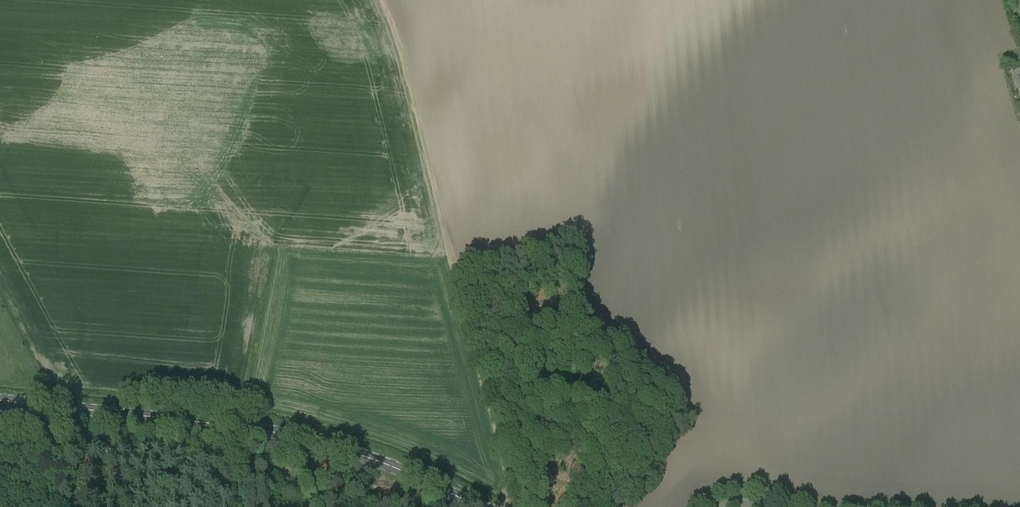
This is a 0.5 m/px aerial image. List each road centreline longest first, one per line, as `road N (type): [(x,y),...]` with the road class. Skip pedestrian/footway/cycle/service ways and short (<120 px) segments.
road 1 (secondary): [(480,506),(379,457),(263,425),(0,397)]
road 2 (track): [(463,292),(383,0)]
road 3 (track): [(505,504),(507,475),(463,292)]

